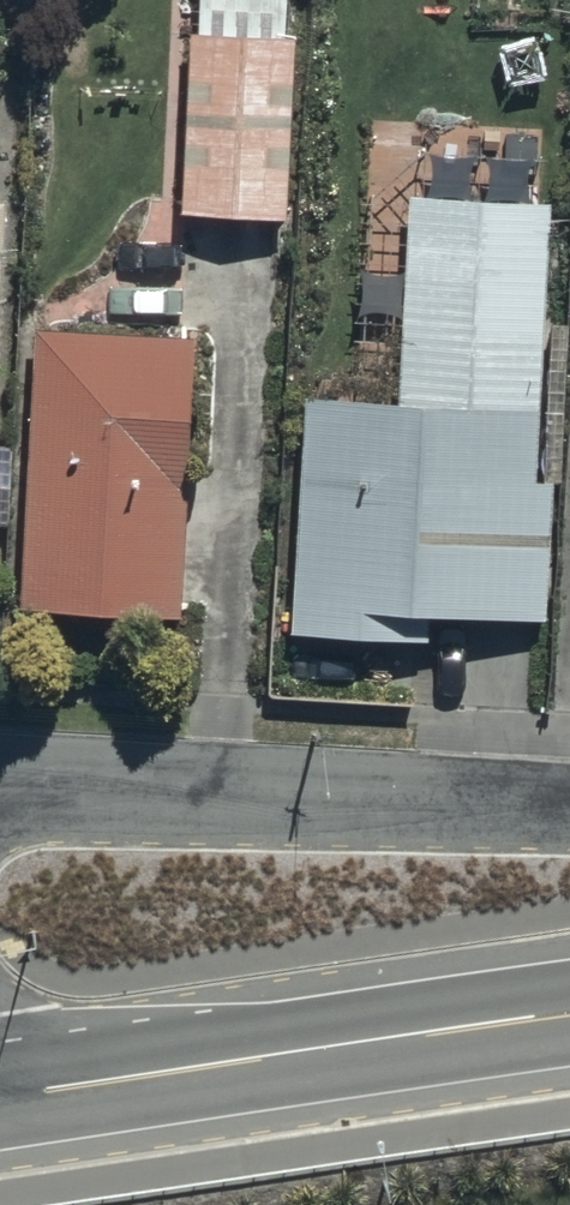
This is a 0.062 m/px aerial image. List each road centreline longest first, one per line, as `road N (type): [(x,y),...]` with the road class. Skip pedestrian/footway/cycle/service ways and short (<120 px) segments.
road 1 (secondary): [(569,1008),(0,1098)]
road 2 (residential): [(0,792),(569,821)]

